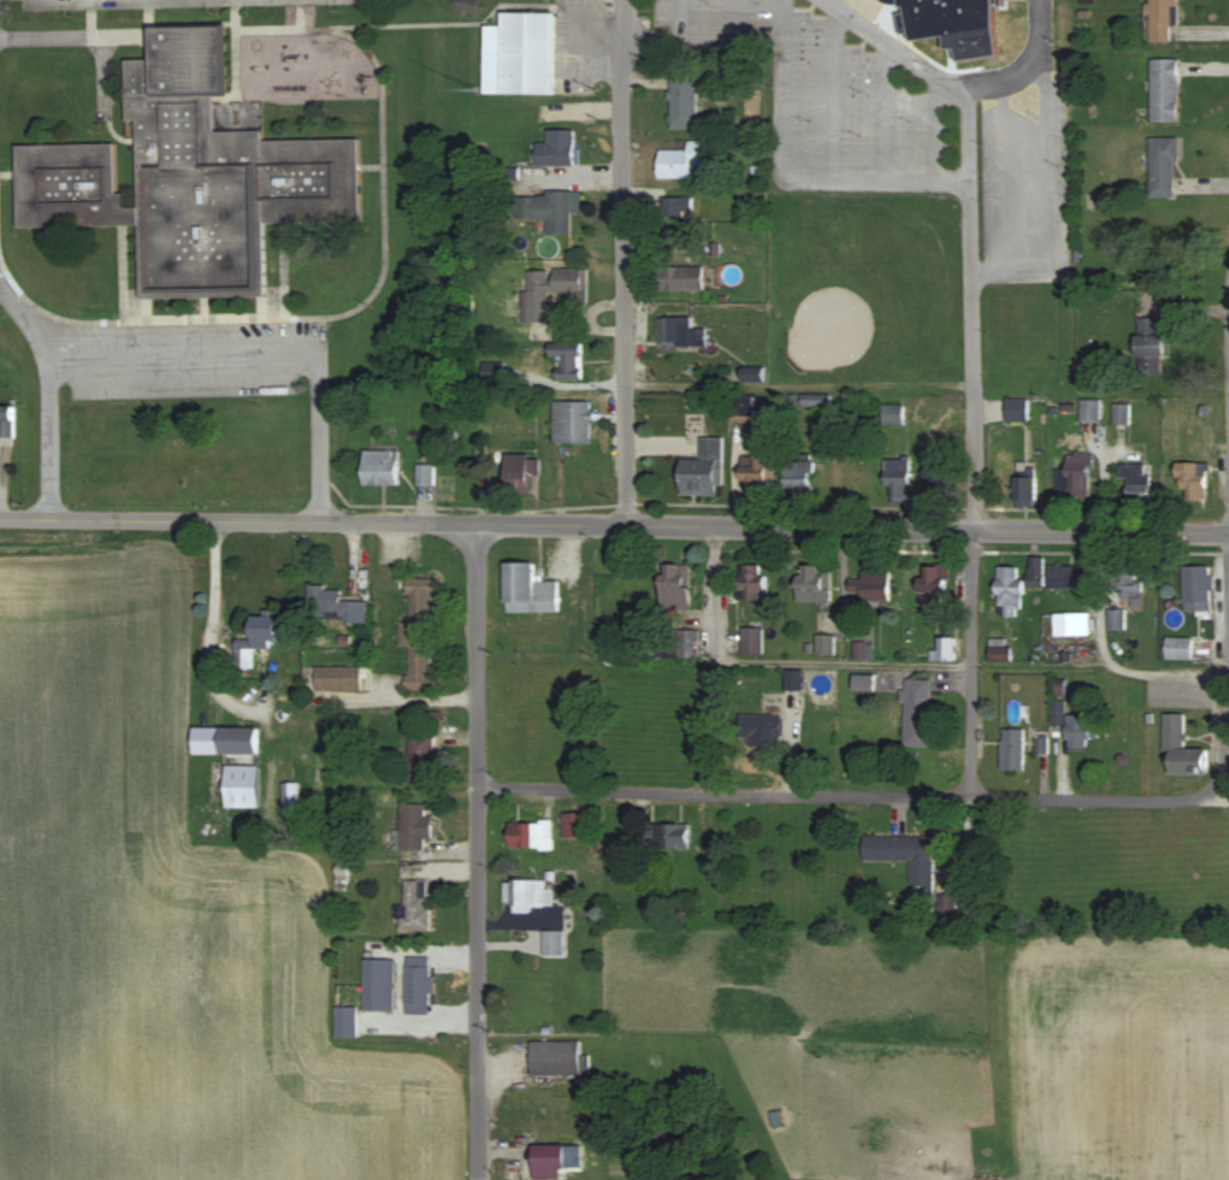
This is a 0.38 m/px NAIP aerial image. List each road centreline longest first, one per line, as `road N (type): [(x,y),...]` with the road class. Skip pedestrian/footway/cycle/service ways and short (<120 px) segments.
road 1 (residential): [(0,520),(1228,535)]
road 2 (residential): [(477,789),(1228,803)]
road 3 (residential): [(478,527),(480,1179)]
road 4 (residential): [(951,879),(957,800),(970,769),(974,387)]
road 5 (residential): [(620,63),(628,527)]
road 6 (residential): [(716,529),(709,875)]
road 7 (residential): [(1209,914),(1228,591)]

